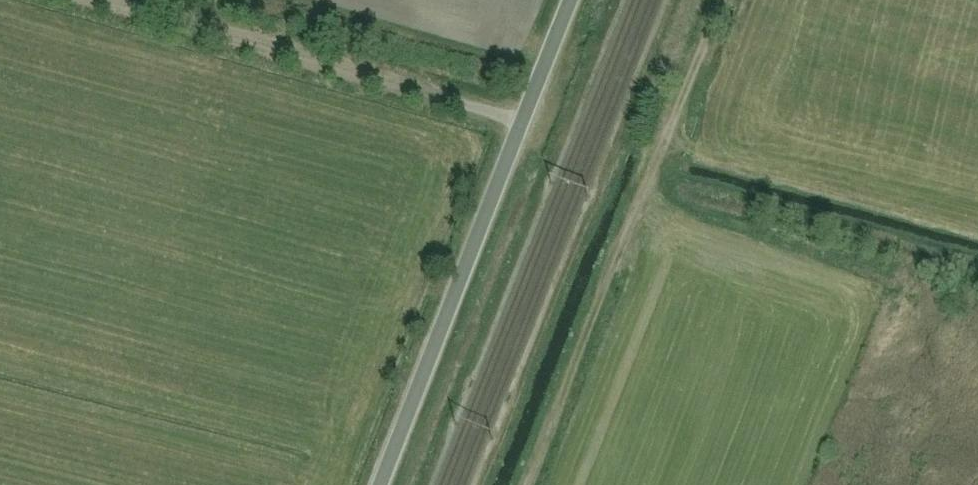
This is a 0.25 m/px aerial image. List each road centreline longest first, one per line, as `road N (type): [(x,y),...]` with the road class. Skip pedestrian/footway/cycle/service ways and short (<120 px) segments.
road 1 (unclassified): [(380,484),(570,0)]
road 2 (track): [(90,0),(522,122)]
road 3 (track): [(528,484),(644,192)]
road 4 (unclassified): [(644,192),(720,0)]

